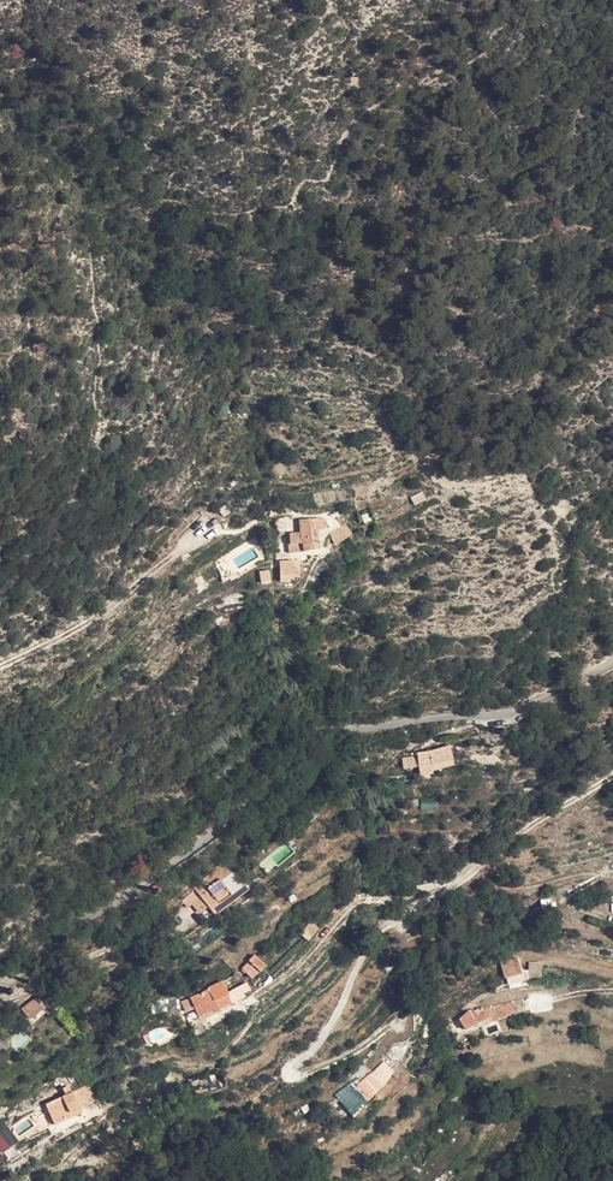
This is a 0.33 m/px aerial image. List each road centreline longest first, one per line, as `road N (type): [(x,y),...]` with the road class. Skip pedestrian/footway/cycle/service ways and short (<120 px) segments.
road 1 (unclassified): [(612,660),(521,710),(314,734),(264,792),(0,991)]
road 2 (track): [(434,887),(365,956),(327,1035),(288,1071),(322,1067),(392,1023),(406,1032)]
road 3 (track): [(0,669),(116,605),(202,535)]
road 4 (track): [(434,887),(364,900),(254,1001)]
road 5 (track): [(612,773),(470,876),(434,887)]

